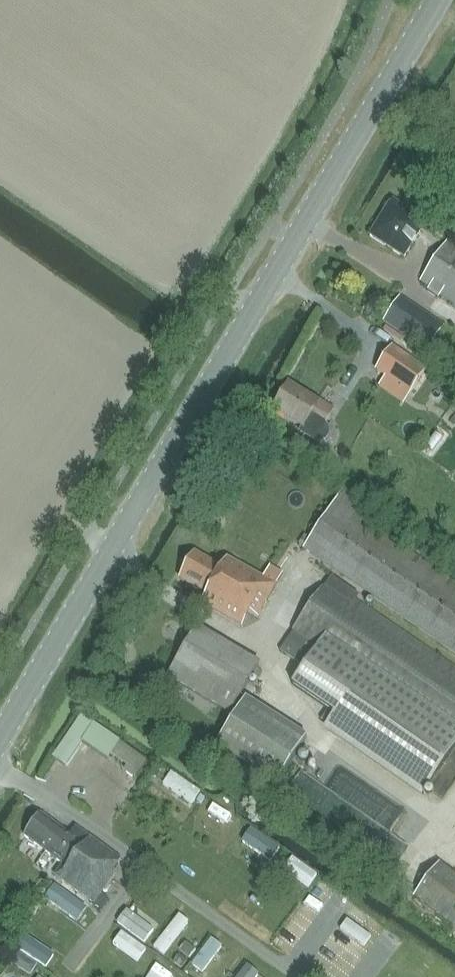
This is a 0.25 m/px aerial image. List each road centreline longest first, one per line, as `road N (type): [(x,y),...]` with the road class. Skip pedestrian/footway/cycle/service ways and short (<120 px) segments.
road 1 (tertiary): [(0,740),(438,0)]

